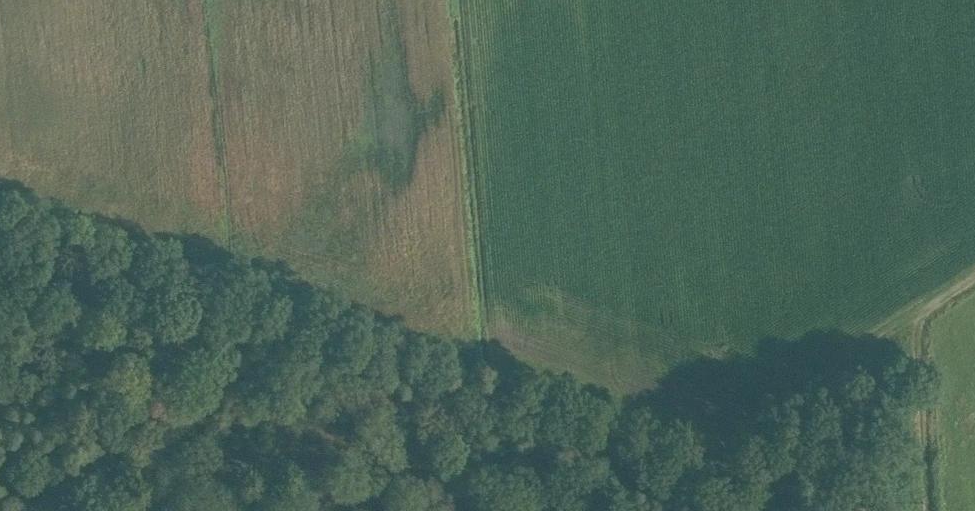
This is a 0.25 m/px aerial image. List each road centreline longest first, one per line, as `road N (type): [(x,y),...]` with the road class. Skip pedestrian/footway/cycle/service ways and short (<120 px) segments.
road 1 (track): [(725,454),(690,449),(0,225)]
road 2 (track): [(974,287),(725,454)]
road 3 (track): [(924,509),(725,454)]
road 4 (track): [(923,320),(924,509)]

